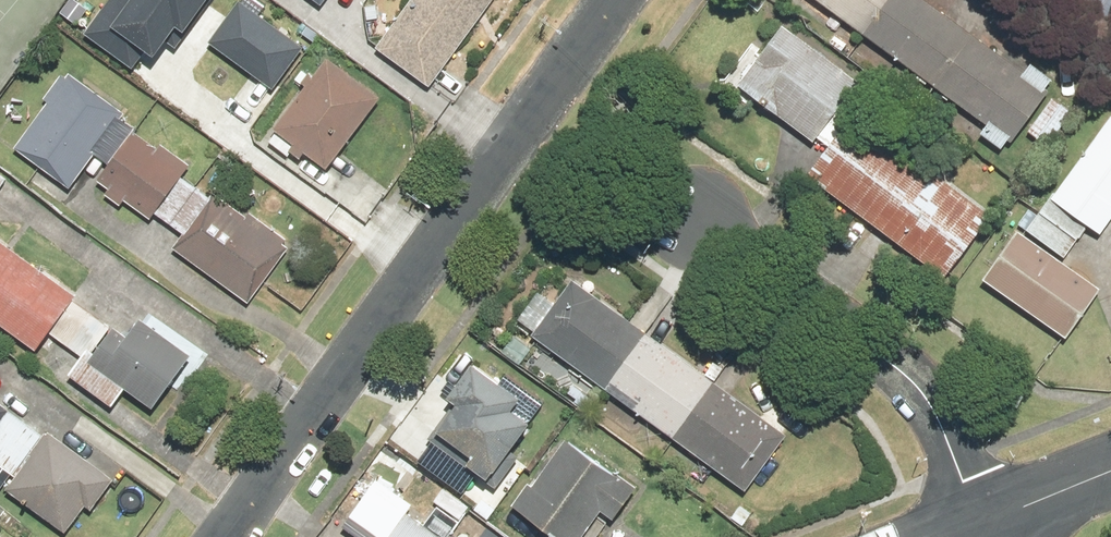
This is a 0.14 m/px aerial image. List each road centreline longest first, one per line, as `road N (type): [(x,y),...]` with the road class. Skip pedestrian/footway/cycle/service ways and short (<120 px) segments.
road 1 (residential): [(226,536),(615,0)]
road 2 (residential): [(672,221),(914,383),(980,527)]
road 3 (residential): [(980,527),(1110,474)]

